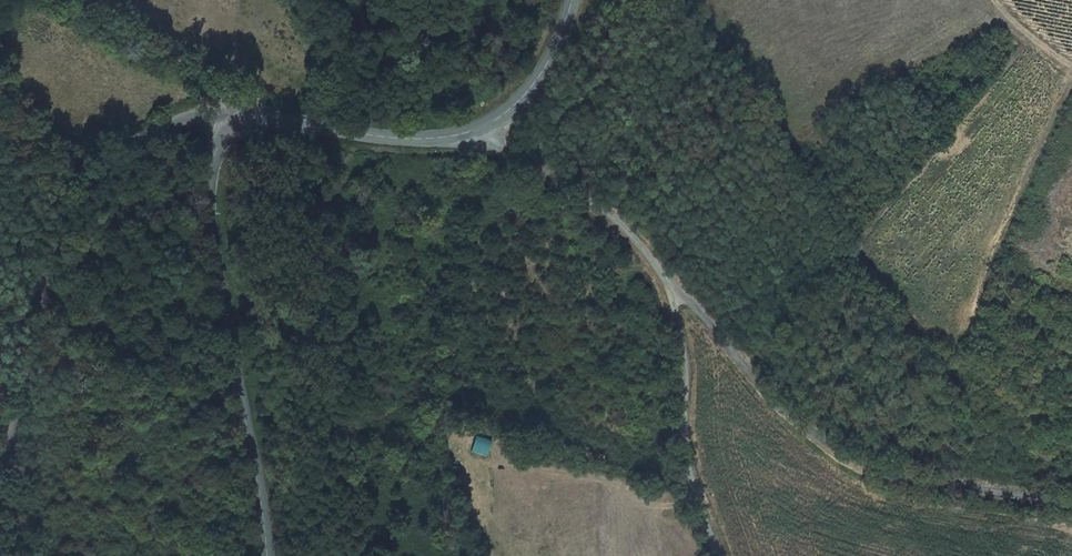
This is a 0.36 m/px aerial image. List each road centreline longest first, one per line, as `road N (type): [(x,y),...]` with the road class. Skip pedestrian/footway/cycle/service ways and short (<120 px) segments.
road 1 (unclassified): [(242,122),(180,122),(87,180),(56,245),(21,410),(0,470)]
road 2 (unclassified): [(1071,506),(886,477),(847,461),(793,417),(674,287)]
road 3 (tertiary): [(242,122),(224,137),(211,192),(269,555)]
road 4 (unclassified): [(717,555),(687,460),(674,287)]
road 5 (tertiary): [(493,125),(397,139),(242,122)]
road 6 (unclassified): [(674,287),(582,192),(517,164),(493,125)]
road 7 (track): [(53,0),(208,82),(242,122)]
road 8 (tertiary): [(574,0),(526,95),(493,125)]

